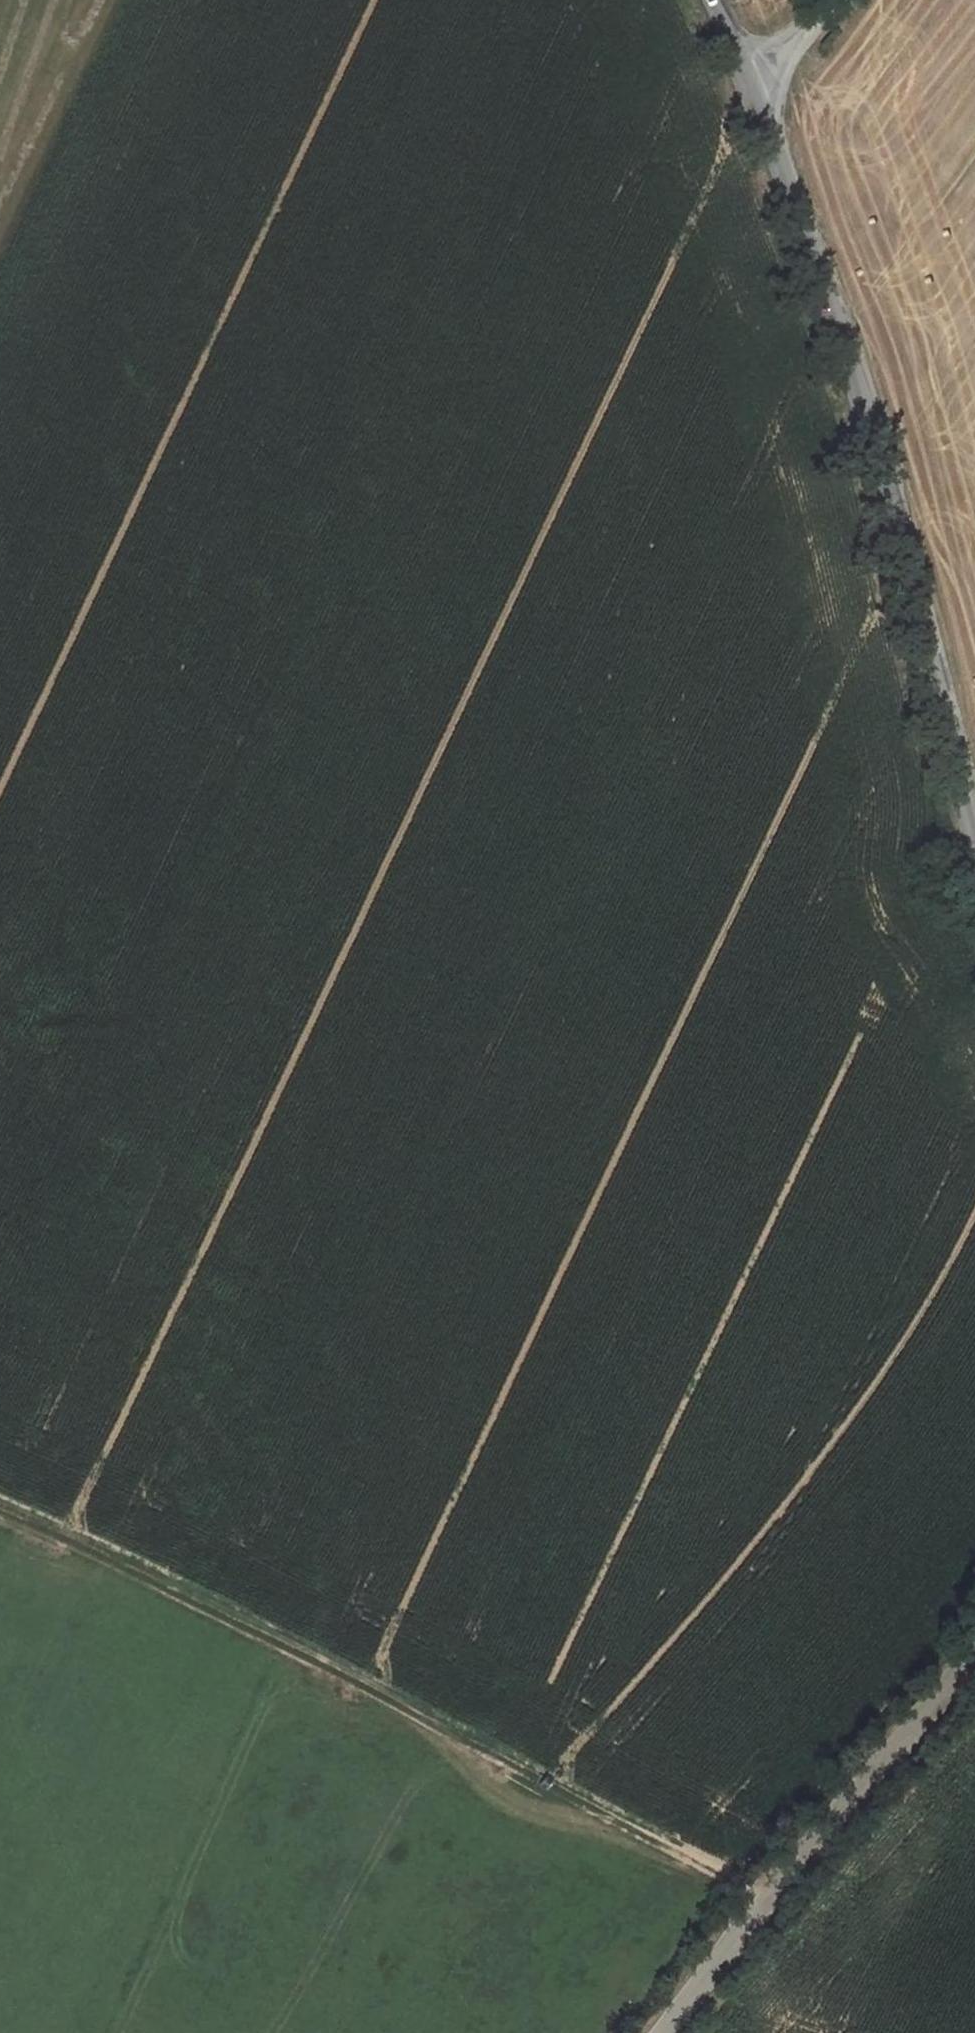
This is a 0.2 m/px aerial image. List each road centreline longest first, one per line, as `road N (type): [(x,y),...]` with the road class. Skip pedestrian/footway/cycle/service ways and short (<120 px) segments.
road 1 (unclassified): [(742,75),(873,436),(974,835)]
road 2 (unclassified): [(974,1646),(771,1891),(665,2032)]

